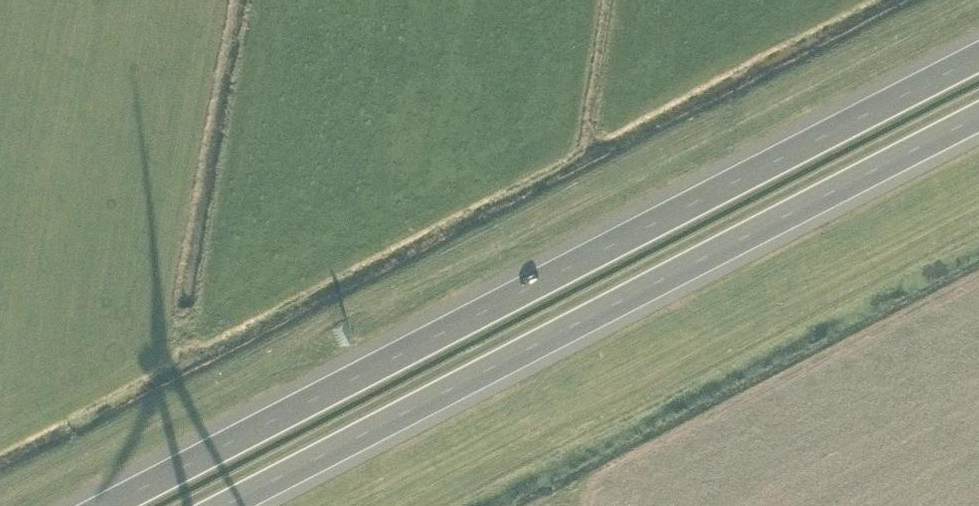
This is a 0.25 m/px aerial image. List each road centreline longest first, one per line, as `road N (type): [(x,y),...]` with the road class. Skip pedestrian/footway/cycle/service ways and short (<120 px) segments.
road 1 (motorway): [(978,48),(87,505)]
road 2 (motorway): [(203,505),(978,109)]

